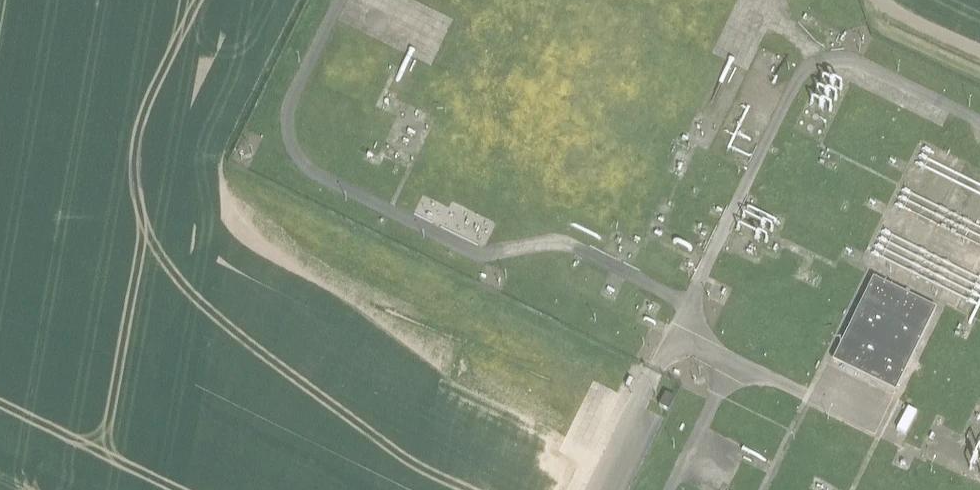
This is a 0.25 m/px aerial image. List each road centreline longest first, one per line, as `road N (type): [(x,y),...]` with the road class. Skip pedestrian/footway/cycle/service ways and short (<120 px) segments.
road 1 (unclassified): [(595,489),(654,372)]

